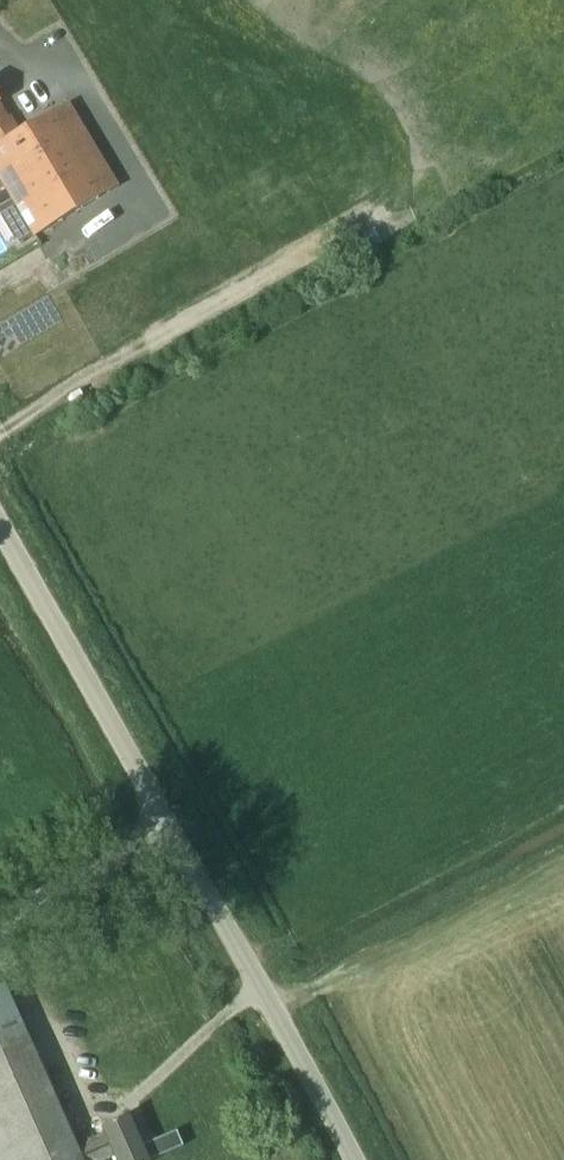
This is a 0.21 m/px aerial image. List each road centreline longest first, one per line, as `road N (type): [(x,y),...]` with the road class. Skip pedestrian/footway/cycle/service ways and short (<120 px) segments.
road 1 (unclassified): [(353,1159),(281,1003),(173,812)]
road 2 (unclassified): [(173,812),(0,514)]
road 3 (unclassified): [(0,908),(173,812)]

